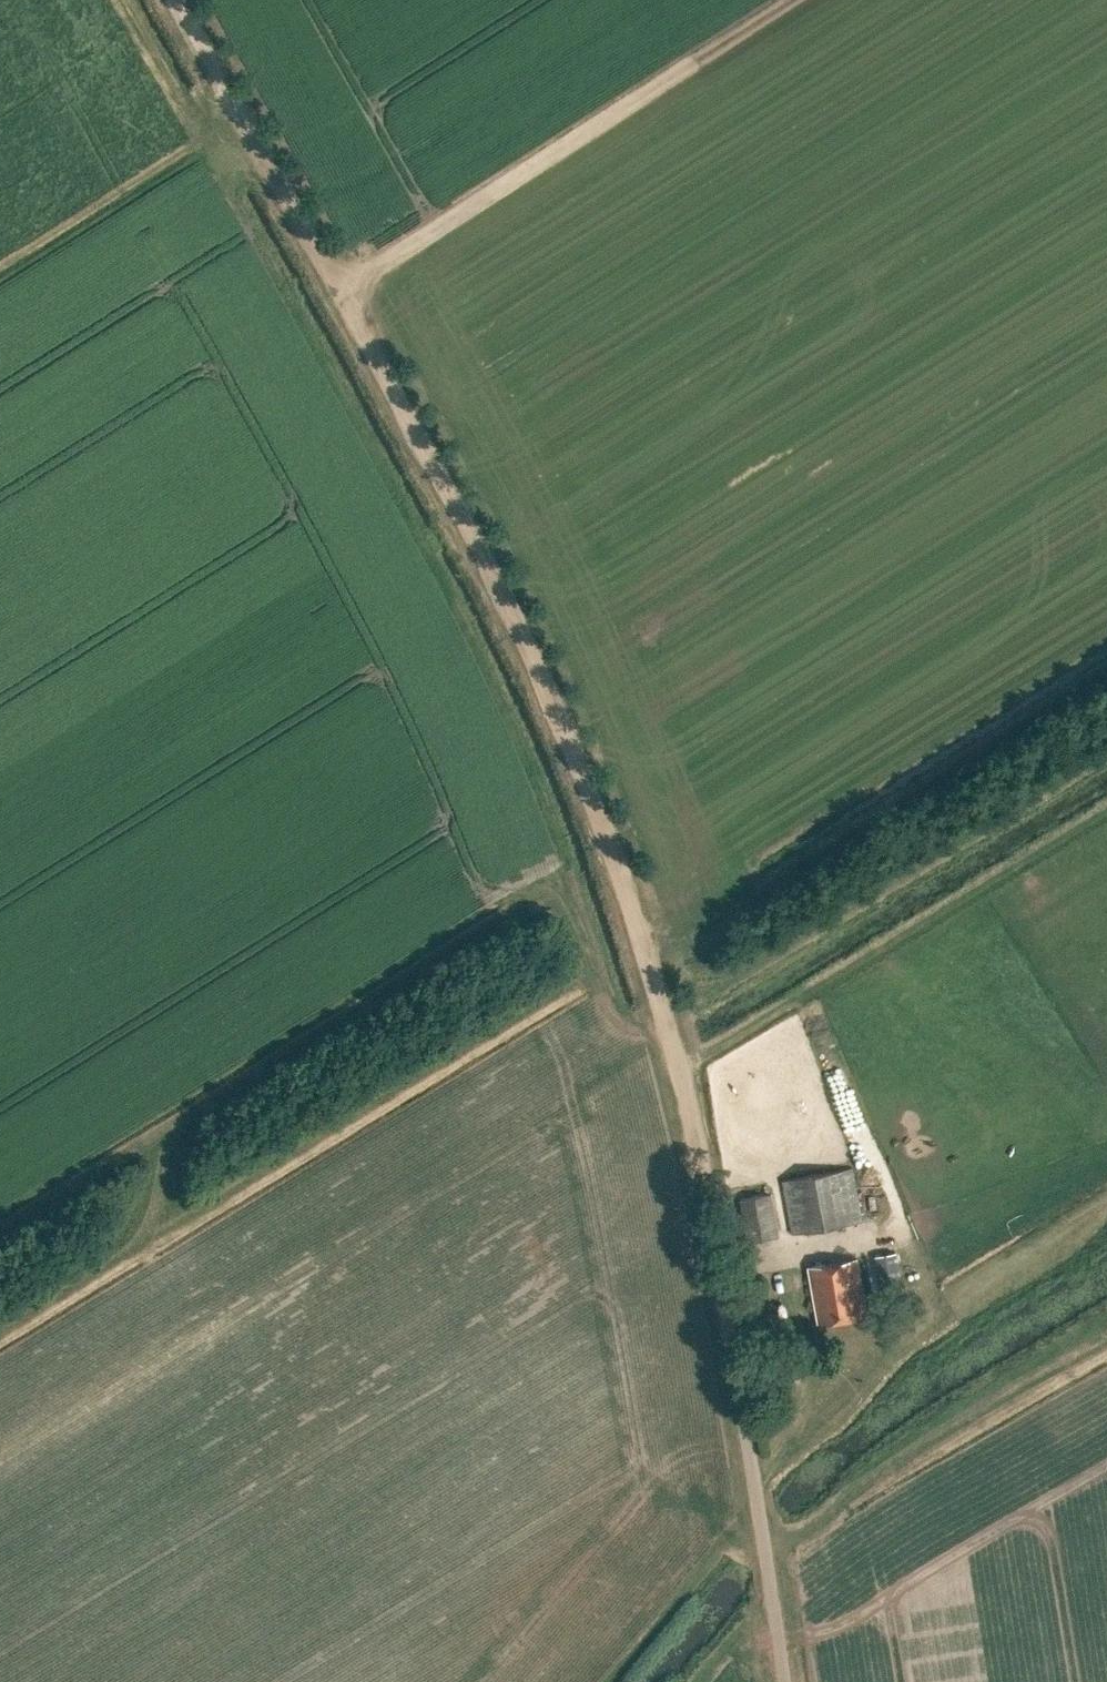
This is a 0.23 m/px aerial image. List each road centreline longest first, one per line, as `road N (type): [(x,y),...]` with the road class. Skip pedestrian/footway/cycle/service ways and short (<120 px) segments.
road 1 (track): [(1106,811),(676,1067),(620,878),(489,572),(172,0)]
road 2 (unclassified): [(786,1681),(731,1337),(676,1067)]

